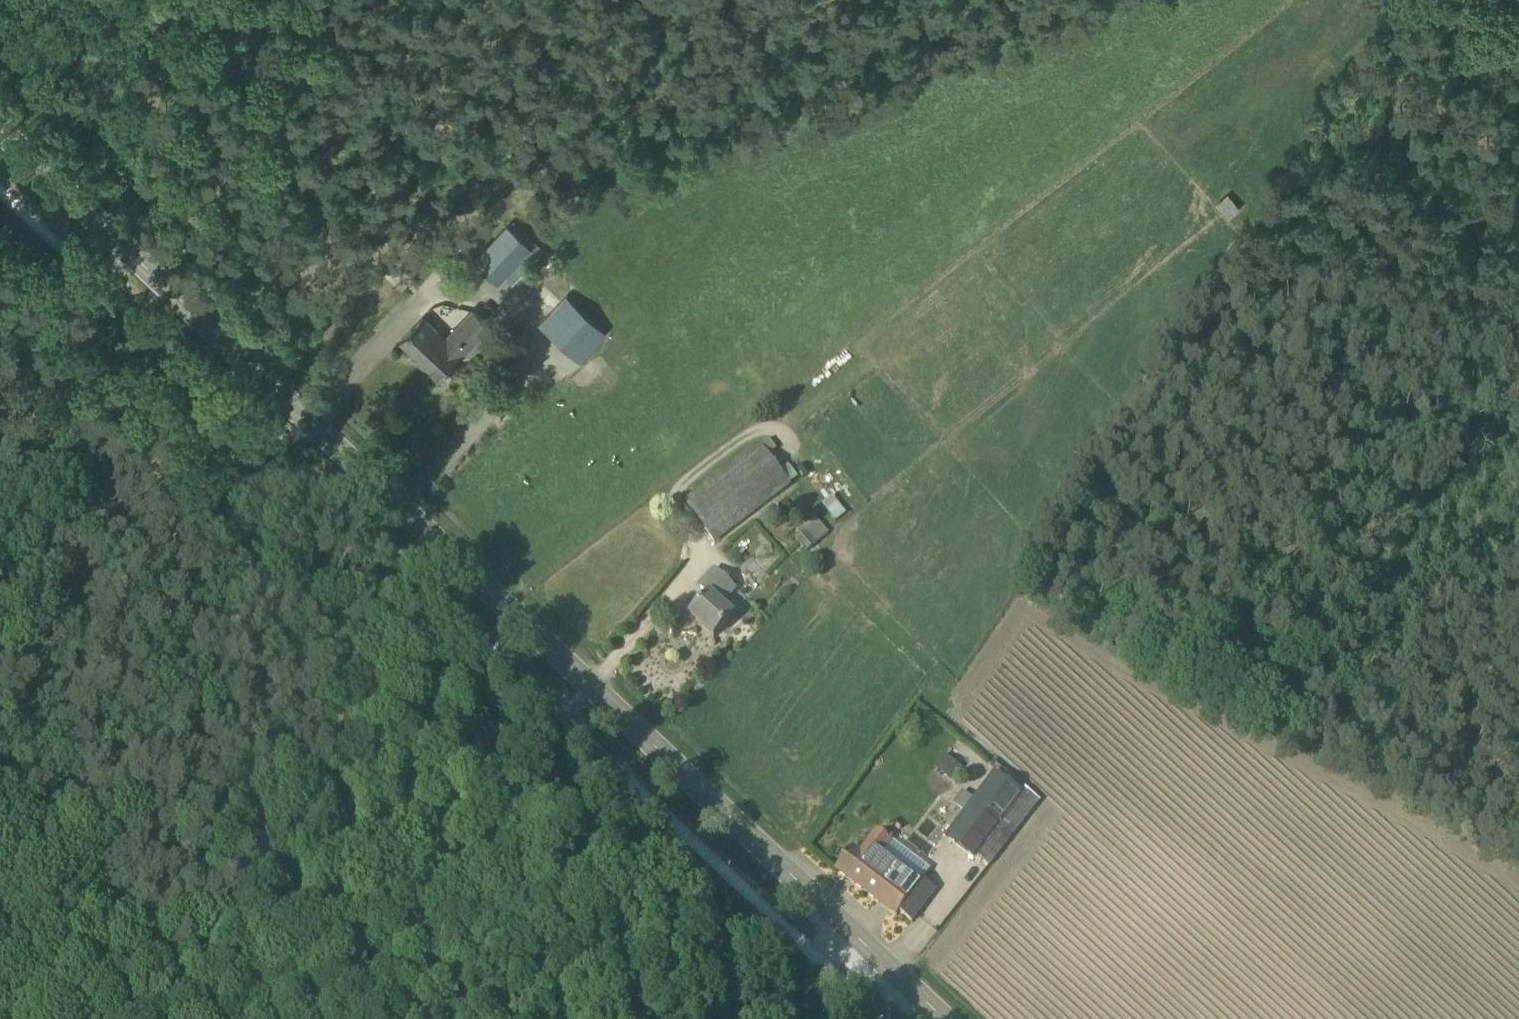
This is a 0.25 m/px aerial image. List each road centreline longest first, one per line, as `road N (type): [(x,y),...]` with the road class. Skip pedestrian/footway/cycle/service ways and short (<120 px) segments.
road 1 (secondary): [(938,1018),(0,132)]

